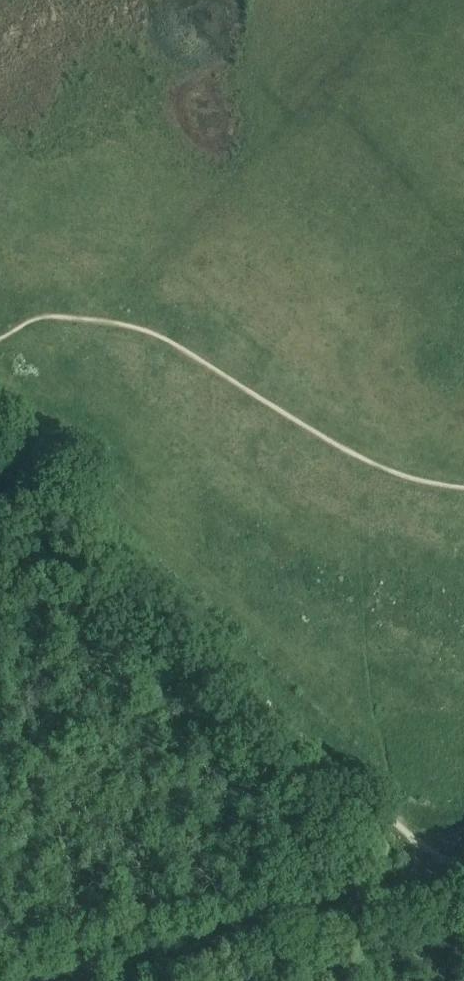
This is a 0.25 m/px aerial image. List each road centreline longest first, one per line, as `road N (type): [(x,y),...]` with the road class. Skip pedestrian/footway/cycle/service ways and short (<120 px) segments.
road 1 (track): [(454,873),(0,411)]

